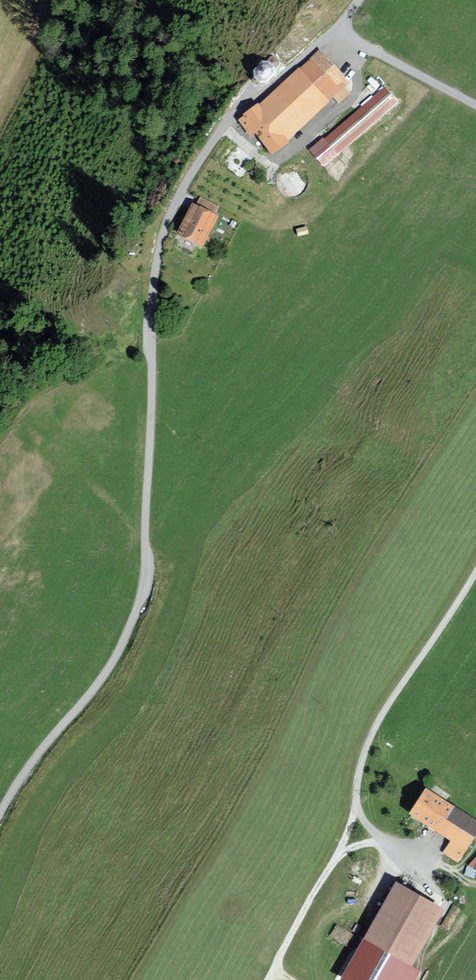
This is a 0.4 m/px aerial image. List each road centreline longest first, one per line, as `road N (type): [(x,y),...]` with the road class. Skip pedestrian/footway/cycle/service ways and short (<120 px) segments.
road 1 (unclassified): [(342,26),(229,120),(176,200),(155,259),(140,595),(112,661),(43,743),(0,813)]
road 2 (track): [(374,841),(336,857),(268,979)]
road 3 (unclassified): [(342,26),(475,106)]

